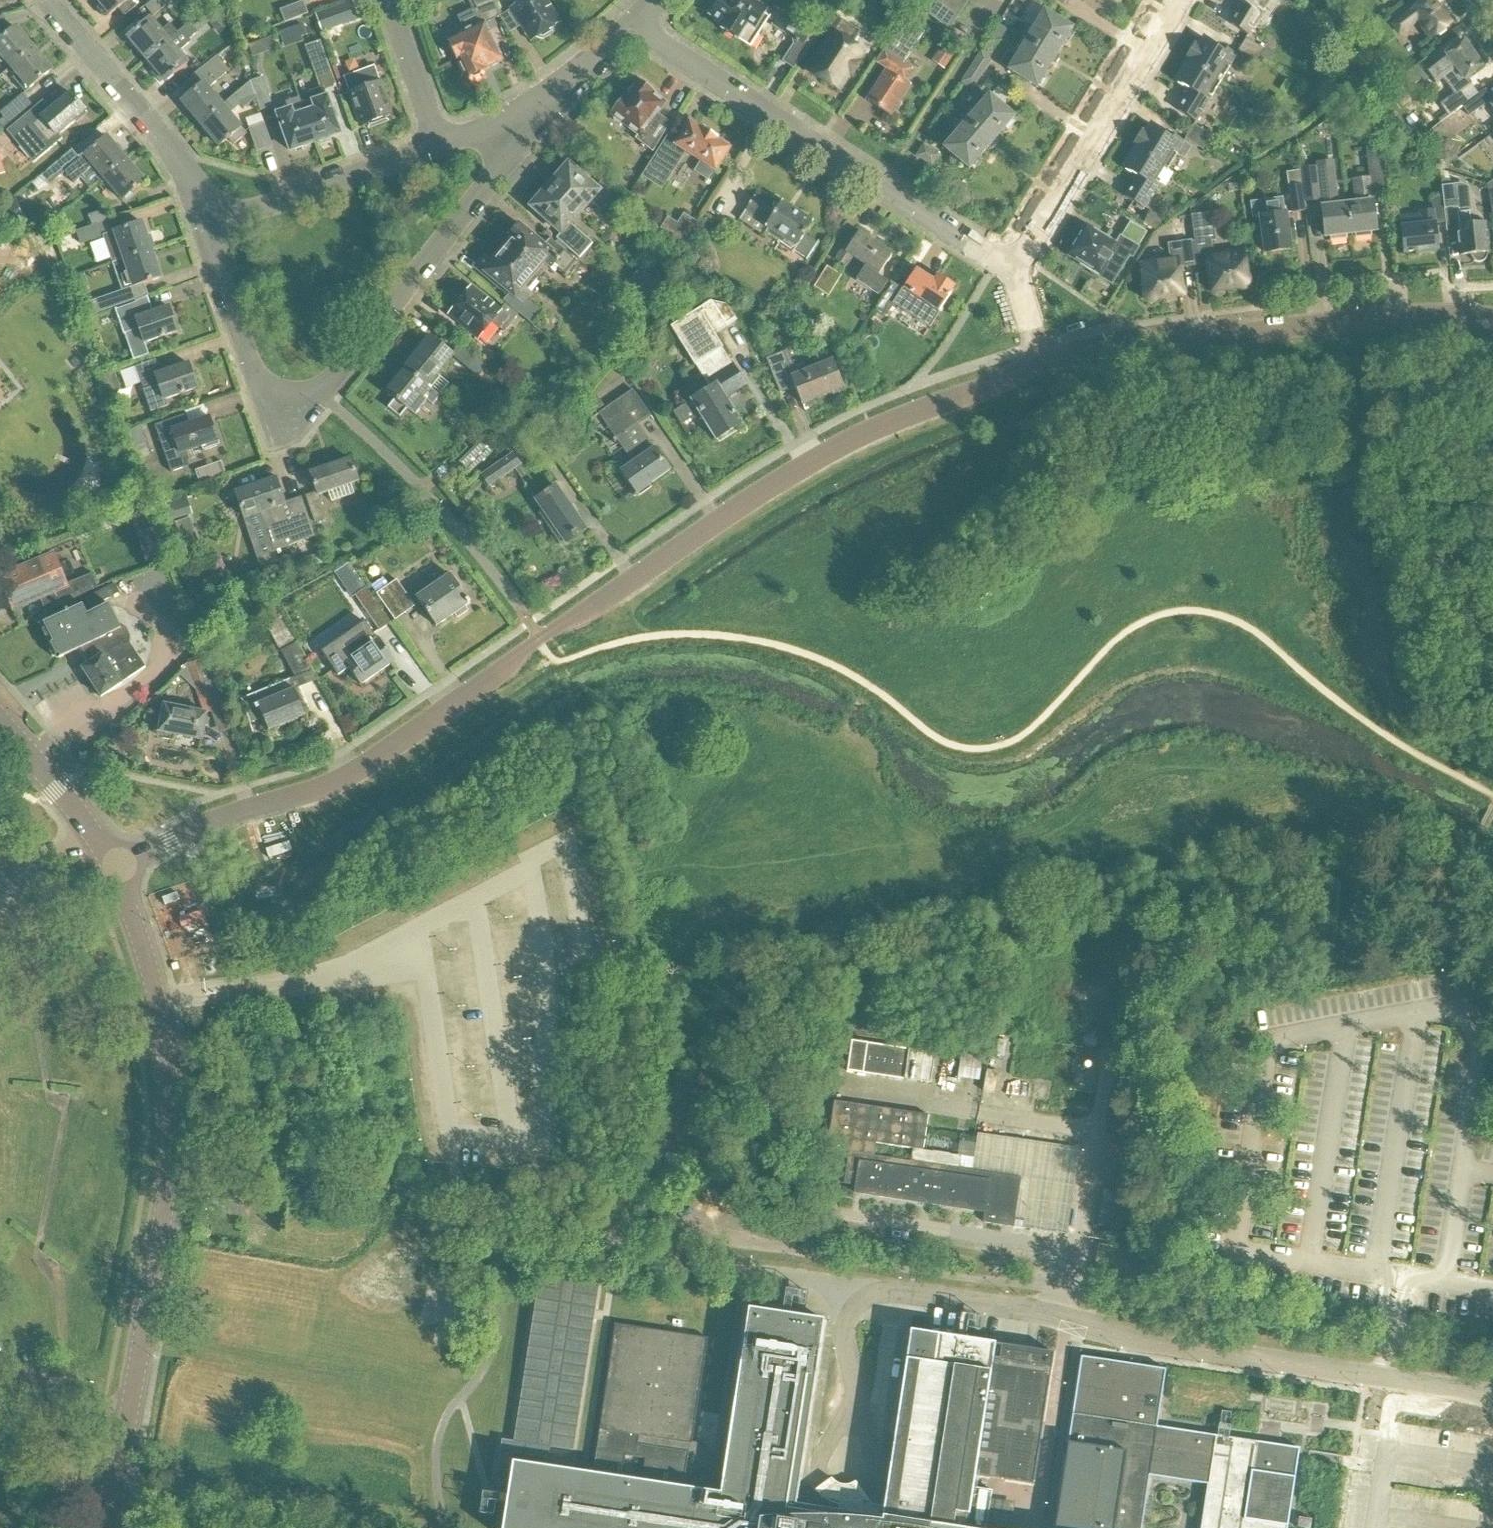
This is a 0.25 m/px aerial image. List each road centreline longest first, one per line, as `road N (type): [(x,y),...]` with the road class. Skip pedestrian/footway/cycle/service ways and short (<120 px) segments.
road 1 (residential): [(114,868),(221,818),(354,773),(793,474),(883,426),(1041,362)]
road 2 (tertiary): [(114,868),(155,988),(171,1096),(161,1228),(113,1527)]
road 3 (residential): [(537,117),(325,396),(301,402),(264,392),(207,227)]
road 4 (residential): [(1041,362),(1380,319),(1492,319)]
road 5 (residential): [(1012,270),(636,28)]
road 6 (residential): [(1012,270),(1174,0)]
road 7 (residential): [(207,227),(174,156),(46,0)]
road 8 (residential): [(437,146),(207,227)]
road 9 (tertiary): [(0,721),(114,868)]
road 10 (residential): [(437,146),(389,0)]
road 11 (residential): [(636,28),(537,117)]

